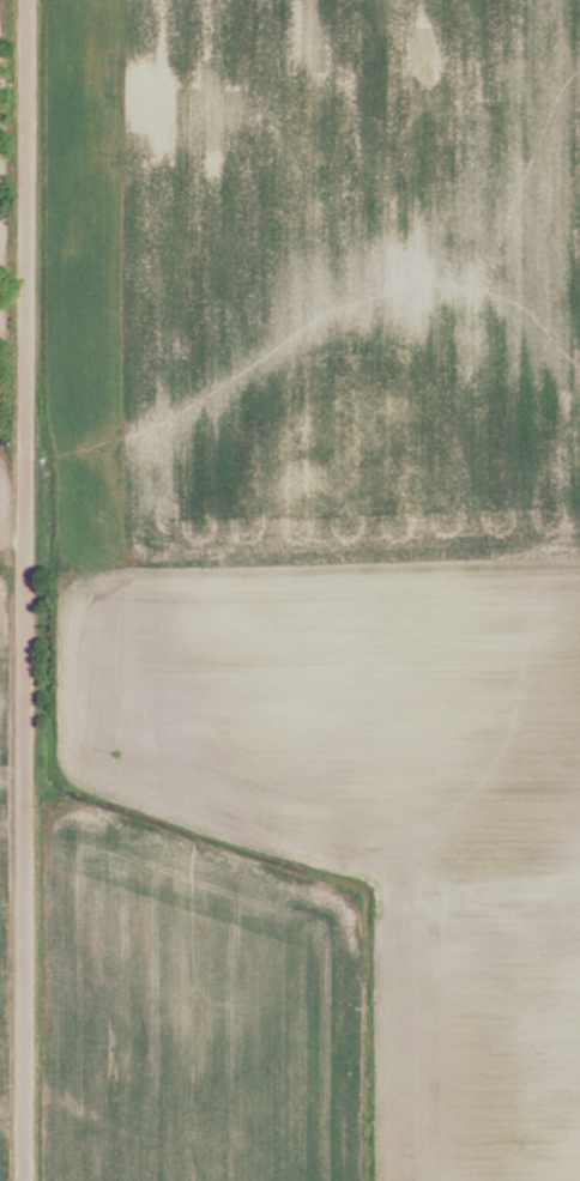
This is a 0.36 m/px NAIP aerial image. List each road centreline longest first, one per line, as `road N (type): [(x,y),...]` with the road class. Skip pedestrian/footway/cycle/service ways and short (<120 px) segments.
road 1 (residential): [(23,1180),(24,0)]

